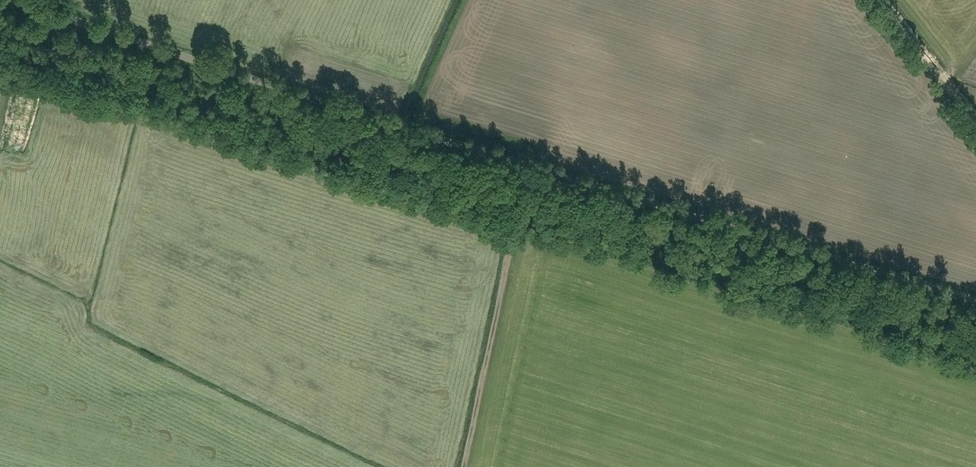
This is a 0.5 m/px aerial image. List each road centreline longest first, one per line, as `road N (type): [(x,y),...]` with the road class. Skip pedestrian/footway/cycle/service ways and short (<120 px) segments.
road 1 (unclassified): [(975,299),(15,0)]
road 2 (track): [(465,466),(536,167)]
road 3 (unclassified): [(975,123),(880,0)]

